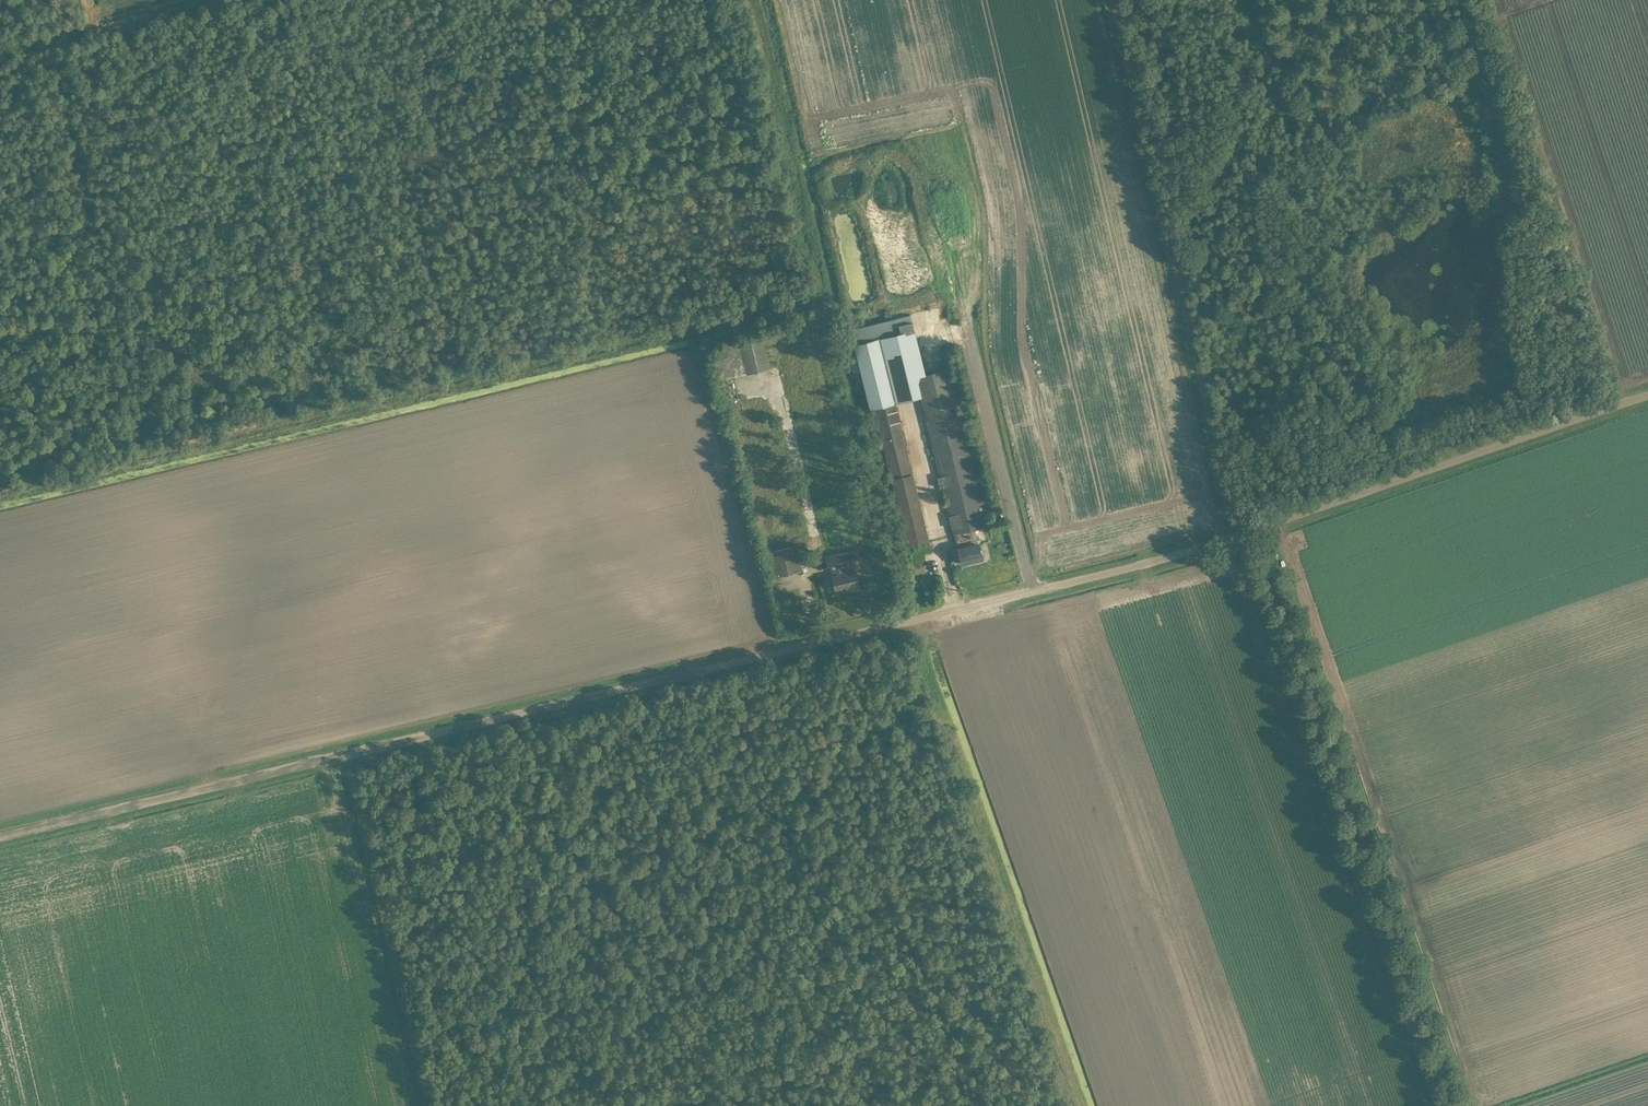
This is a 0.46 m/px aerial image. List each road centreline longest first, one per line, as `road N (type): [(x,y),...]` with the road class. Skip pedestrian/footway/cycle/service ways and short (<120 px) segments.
road 1 (unclassified): [(0,834),(1184,551),(1647,392)]

